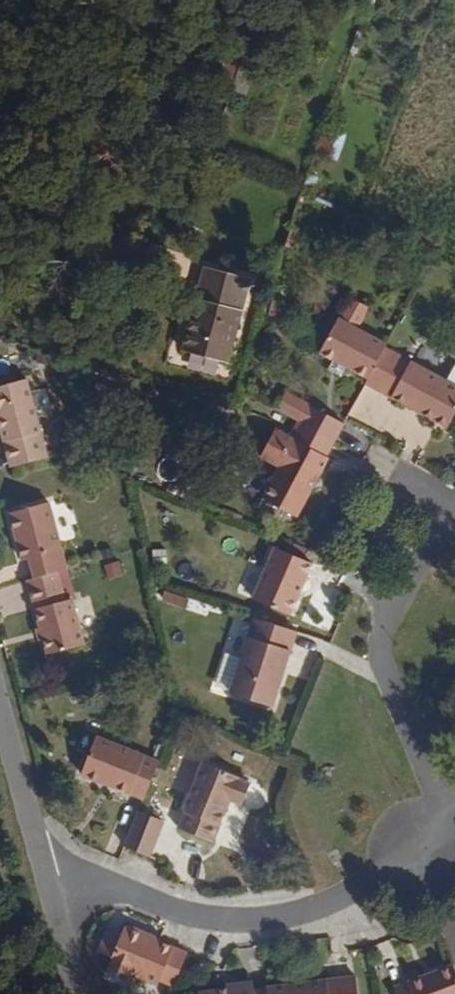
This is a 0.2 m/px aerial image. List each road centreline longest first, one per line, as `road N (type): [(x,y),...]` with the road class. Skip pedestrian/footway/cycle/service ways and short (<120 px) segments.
road 1 (residential): [(49,887),(101,882),(189,915),(271,918),(421,861)]
road 2 (residential): [(452,825),(381,656),(385,629),(447,503)]
road 3 (unclassified): [(49,887),(0,710)]

